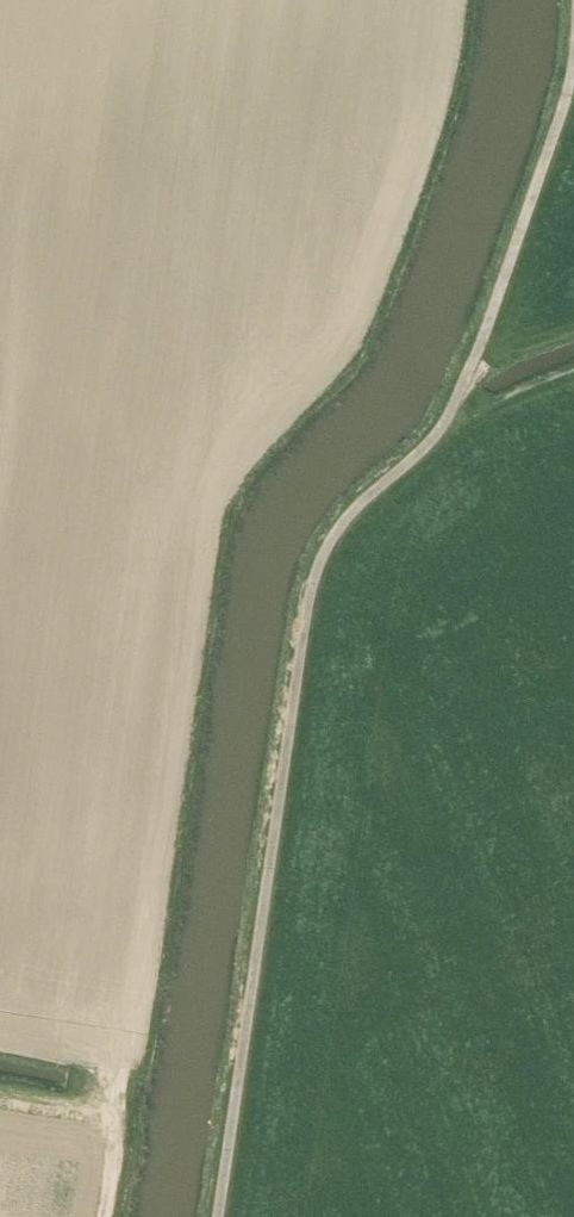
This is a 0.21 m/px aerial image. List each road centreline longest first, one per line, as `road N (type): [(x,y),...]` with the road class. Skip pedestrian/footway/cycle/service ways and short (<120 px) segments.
road 1 (track): [(217,1216),(315,577),(348,518),(449,414),(573,67)]

